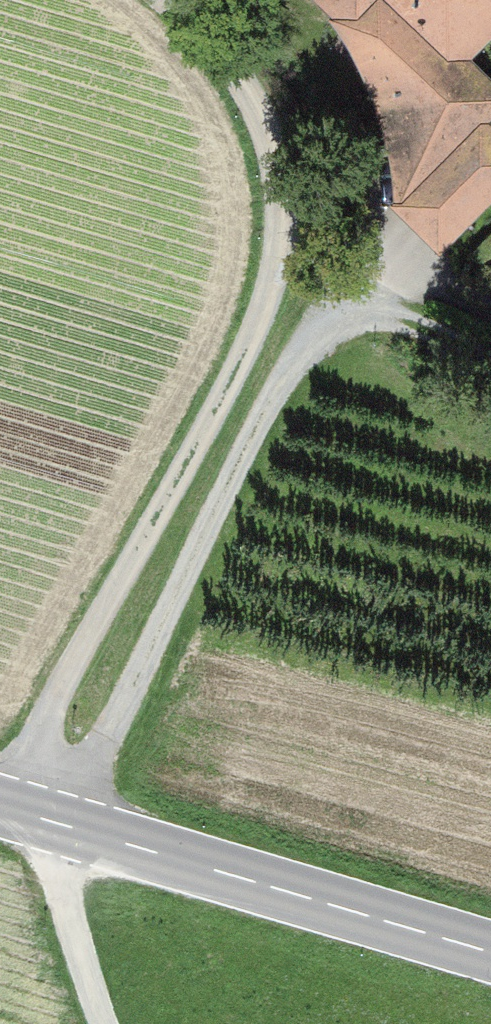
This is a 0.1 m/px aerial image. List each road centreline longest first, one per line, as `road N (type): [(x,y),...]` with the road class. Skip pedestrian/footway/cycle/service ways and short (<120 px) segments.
road 1 (track): [(164,0),(243,90),(266,141),(280,213),(272,278),(242,361),(50,716),(41,818)]
road 2 (track): [(41,818),(138,682),(263,417),(307,343),(349,308),(416,296),(490,337)]
road 3 (primary): [(0,806),(490,951)]
road 4 (track): [(98,1023),(41,818)]

